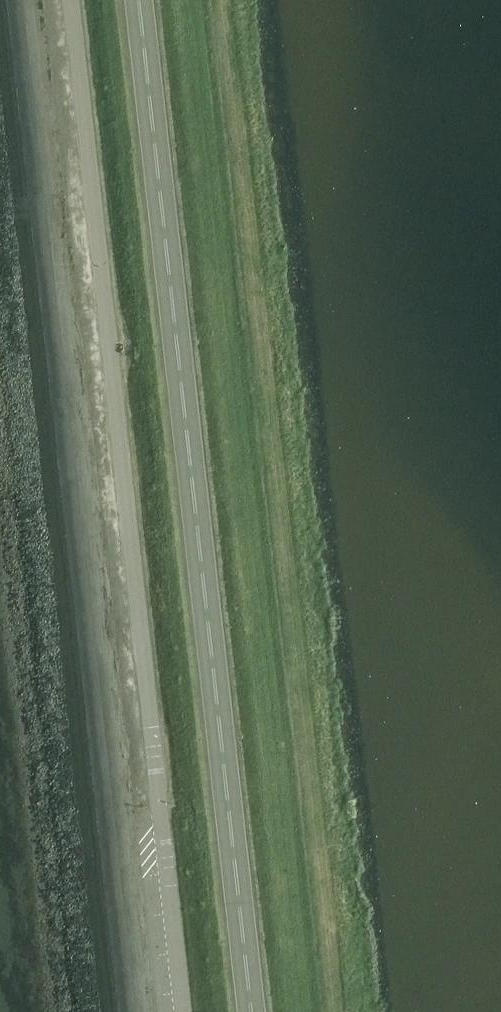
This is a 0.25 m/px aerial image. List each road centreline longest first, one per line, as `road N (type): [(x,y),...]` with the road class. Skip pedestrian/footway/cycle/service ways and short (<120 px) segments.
road 1 (trunk): [(252,1011),(139,0)]
road 2 (unclassified): [(181,1011),(74,0)]

